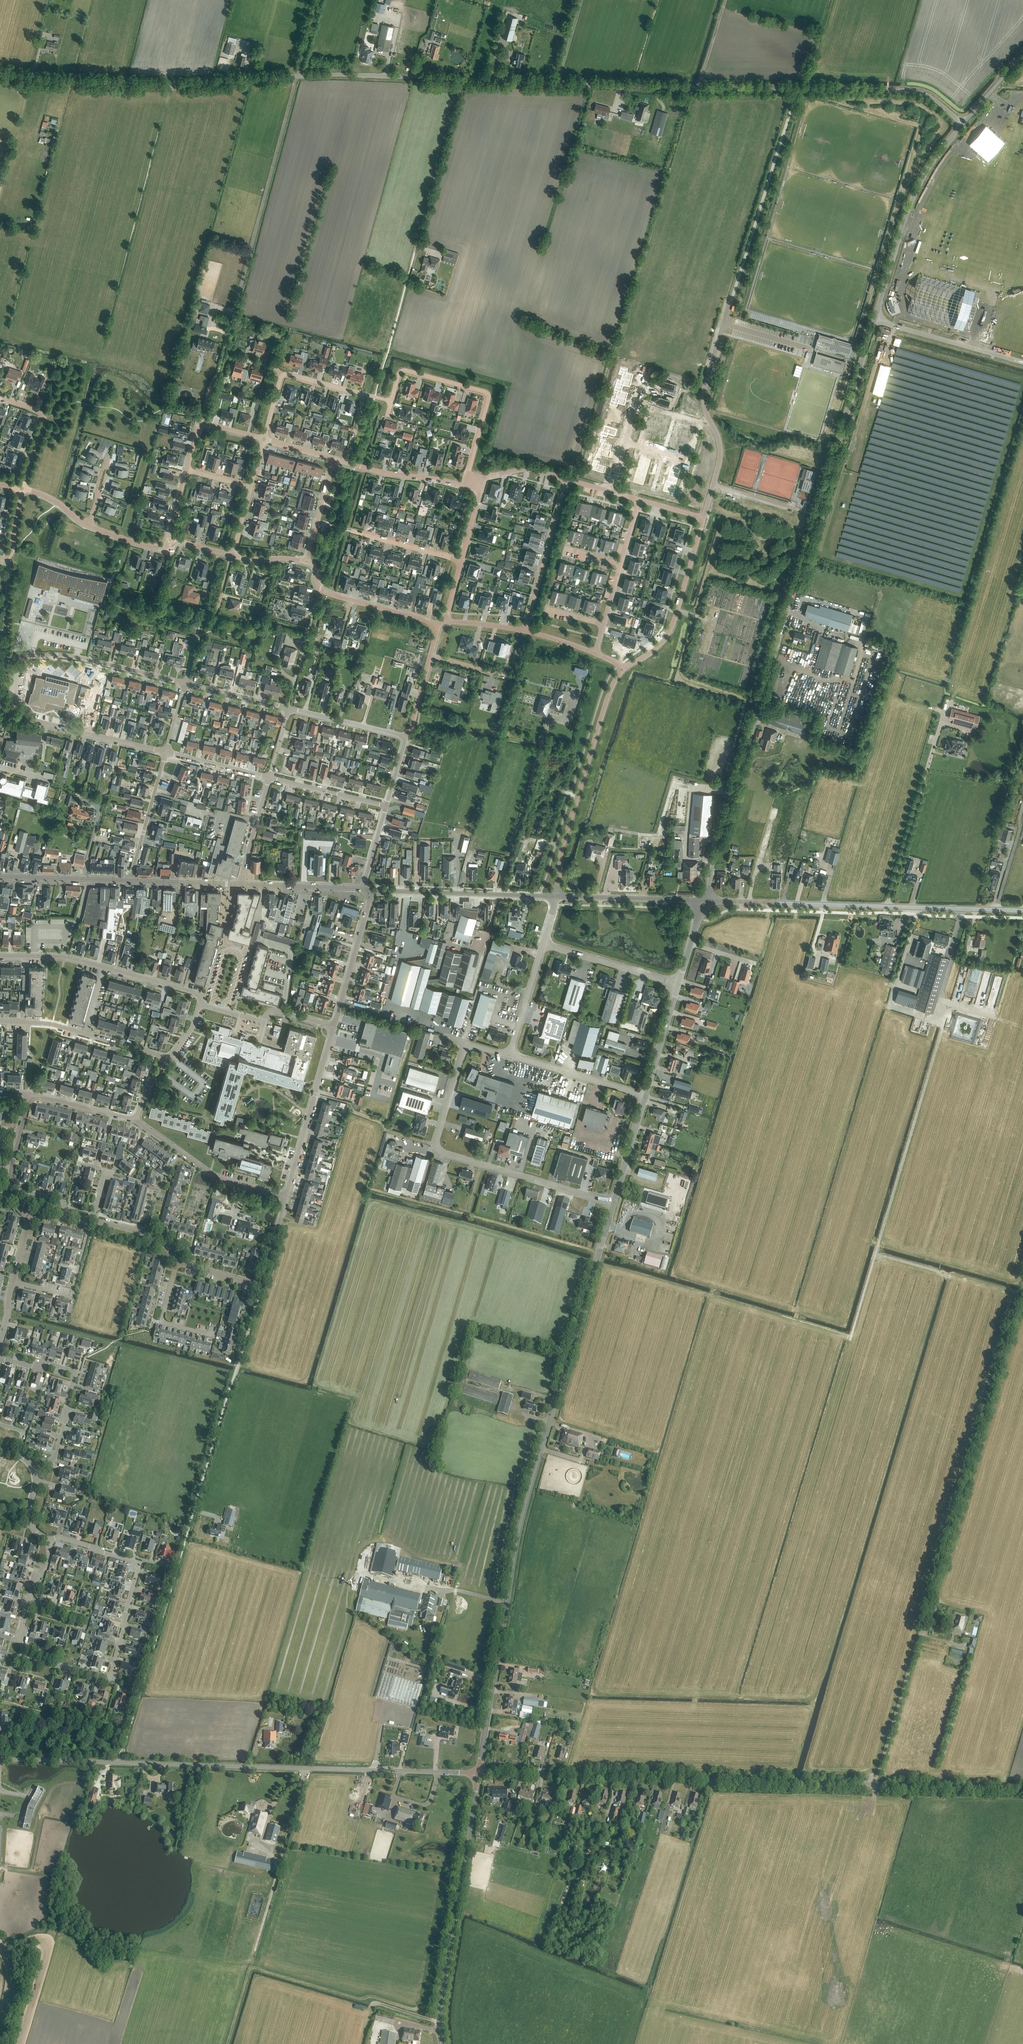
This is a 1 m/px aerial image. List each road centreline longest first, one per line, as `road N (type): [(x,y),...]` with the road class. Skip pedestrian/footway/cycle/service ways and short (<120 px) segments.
road 1 (unclassified): [(705,902),(875,320)]
road 2 (tertiary): [(477,1773),(520,1524),(614,1203)]
road 3 (unclassified): [(477,1773),(1022,1789)]
road 4 (unclassified): [(962,124),(919,92),(463,79)]
road 5 (unclassified): [(477,1773),(0,1760)]
road 6 (unclassified): [(463,79),(340,74),(147,85),(0,72)]
road 7 (secondary): [(1022,910),(705,902)]
road 8 (unclassified): [(614,1203),(438,1149),(466,1043)]
road 9 (tertiary): [(442,2043),(441,2000),(477,1773)]
road 10 (residential): [(29,1600),(26,1658),(109,1678),(138,1564)]
road 11 (unclassified): [(625,667),(572,816),(556,897)]
road 12 (track): [(195,1507),(257,1284)]
road 13 (unclassified): [(875,320),(915,194),(962,124)]
road 14 (residential): [(199,1005),(197,994),(65,957),(0,956)]
road 15 (residential): [(473,482),(486,393),(404,371),(391,401)]
road 16 (unclassified): [(713,485),(720,448),(704,397),(731,301)]
road 17 (unclassified): [(186,683),(66,655),(4,658)]
road 18 (residential): [(34,1469),(54,1459),(73,1373),(0,1358)]
road 19 (secondary): [(556,897),(372,891)]
road 20 (residential): [(287,1197),(335,1027)]
road 21 (unclassified): [(703,518),(671,628),(625,667)]
road 22 (residential): [(177,1264),(257,1284),(287,1197)]
road 23 (residential): [(463,79),(416,246)]
road 24 (residential): [(167,1060),(52,1025),(0,1022)]
road 25 (residential): [(287,1197),(210,1174),(135,1121)]
road 26 (residential): [(166,753),(1,712)]
road 27 (residential): [(568,479),(524,630)]
road 28 (unclassified): [(1022,363),(875,320)]
road 29 (unclassified): [(436,628),(325,592),(306,561)]
road 30 (secondary): [(705,902),(556,897)]
road 31 (unclassified): [(646,1095),(510,1056)]
road 32 (residential): [(335,1027),(372,891)]
road 33 (unclassified): [(678,984),(544,943)]
road 34 (residential): [(130,880),(166,753)]
road 35 (residential): [(347,462),(473,482)]
road 36 (secondary): [(362,888),(240,884)]
road 37 (residential): [(645,374),(611,491)]
road 38 (residential): [(0,398),(44,418),(22,488)]

